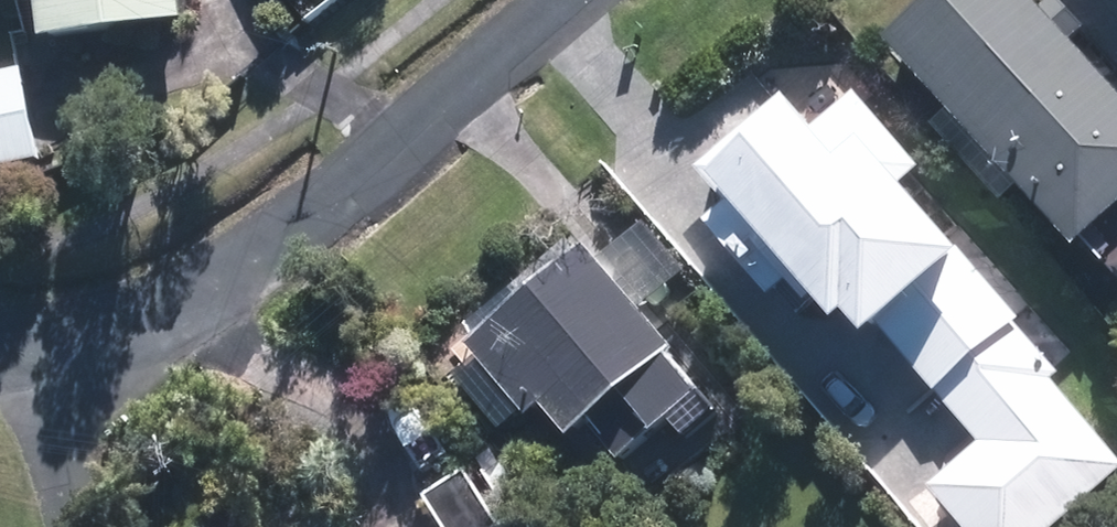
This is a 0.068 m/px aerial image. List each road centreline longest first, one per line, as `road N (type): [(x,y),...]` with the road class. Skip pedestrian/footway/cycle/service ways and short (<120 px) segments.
road 1 (residential): [(49,344),(152,316),(262,256),(563,0)]
road 2 (residential): [(76,526),(49,344)]

